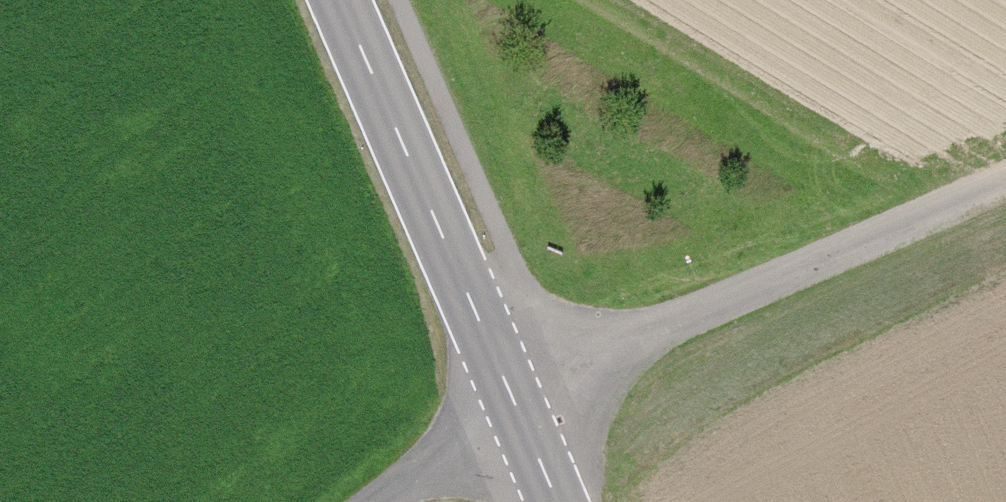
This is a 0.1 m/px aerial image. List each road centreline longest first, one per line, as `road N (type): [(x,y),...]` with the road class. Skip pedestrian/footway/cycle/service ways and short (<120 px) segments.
road 1 (track): [(1005,179),(509,391),(360,501)]
road 2 (primary): [(557,501),(340,0)]

